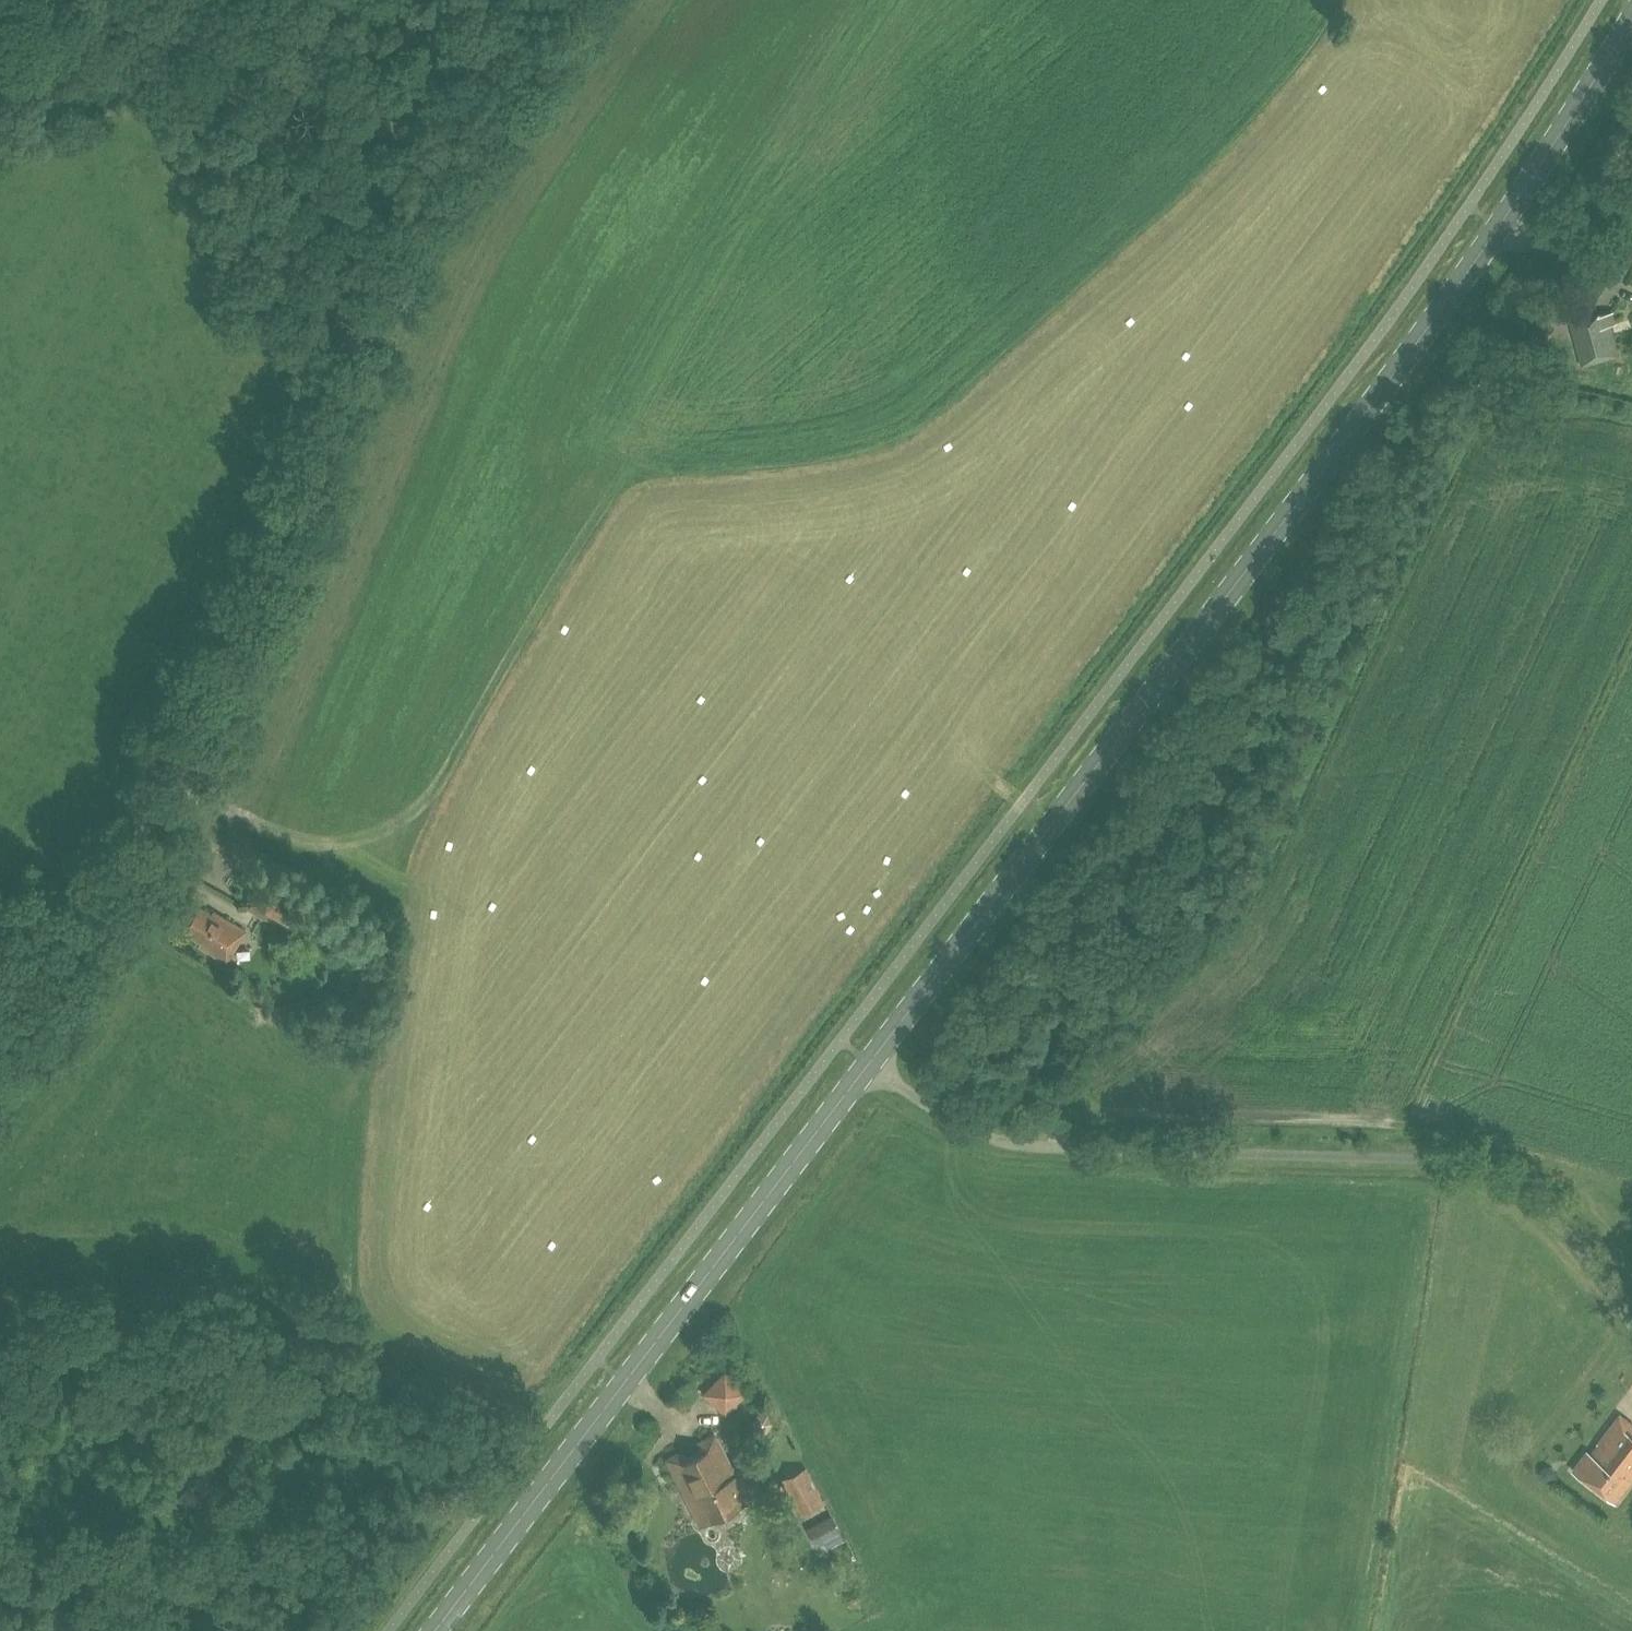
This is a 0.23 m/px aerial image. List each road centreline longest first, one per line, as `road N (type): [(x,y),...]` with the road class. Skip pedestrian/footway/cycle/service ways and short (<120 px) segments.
road 1 (secondary): [(438,1630),(1280,536),(1468,277),(1631,25)]
road 2 (track): [(0,1305),(47,1302),(336,1372)]
road 3 (track): [(0,1038),(109,889),(140,903)]

